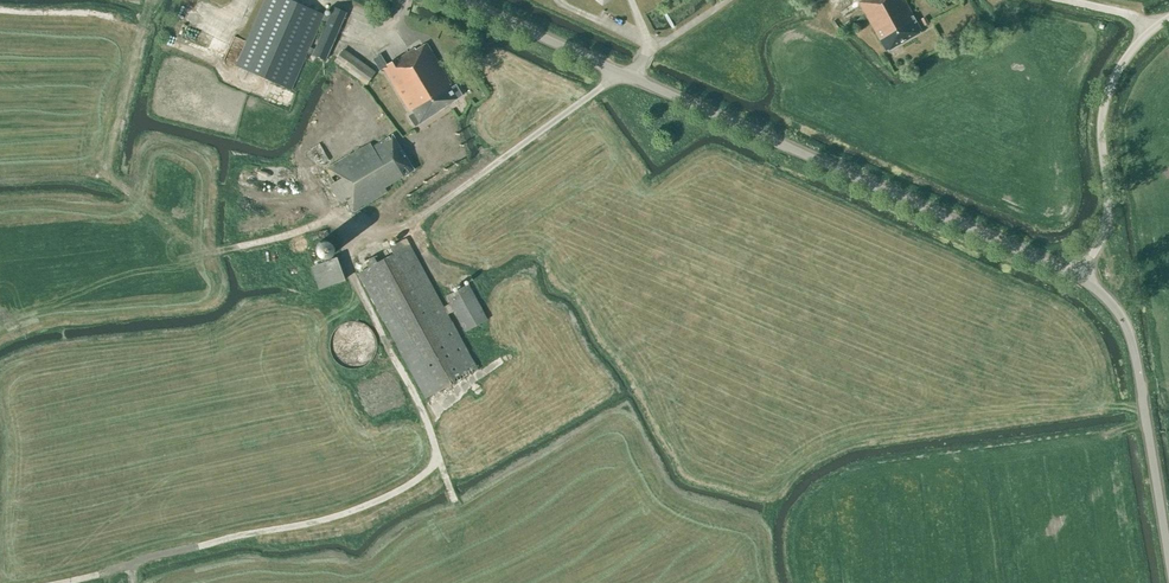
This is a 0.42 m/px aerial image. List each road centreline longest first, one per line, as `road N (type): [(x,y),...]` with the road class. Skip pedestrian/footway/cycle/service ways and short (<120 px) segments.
road 1 (unclassified): [(1080,278),(459,0)]
road 2 (unclassified): [(1168,565),(1127,333),(1080,278)]
road 3 (unclassified): [(1080,278),(1105,211),(1101,115),(1113,78),(1130,48),(1168,22)]

